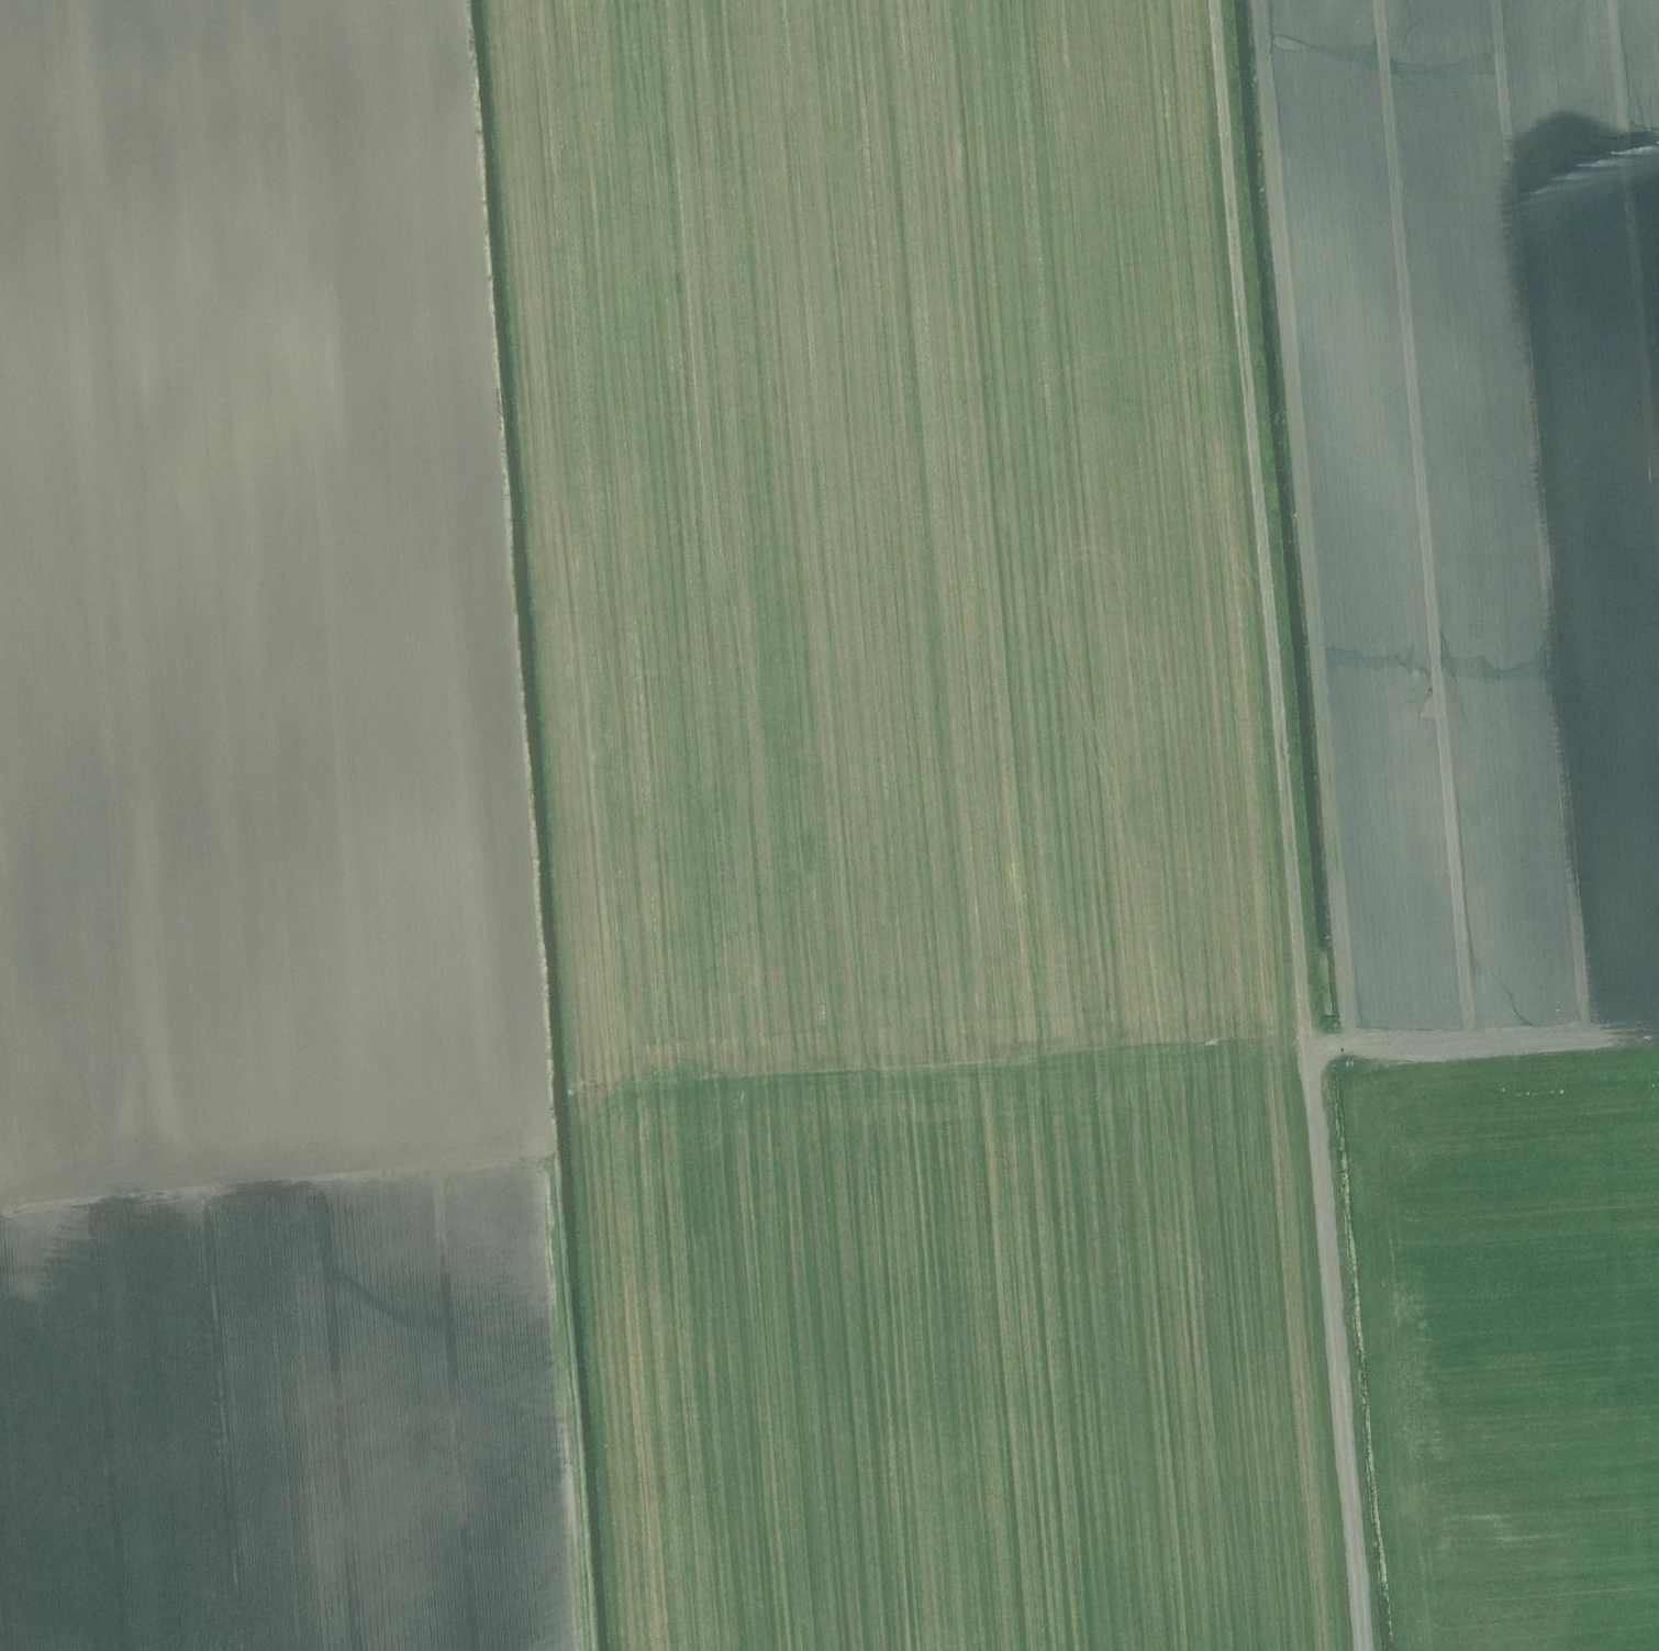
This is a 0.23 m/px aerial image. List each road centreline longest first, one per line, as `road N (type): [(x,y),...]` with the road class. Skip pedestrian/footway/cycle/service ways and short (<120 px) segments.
road 1 (track): [(1305,1045),(1357,1650)]

